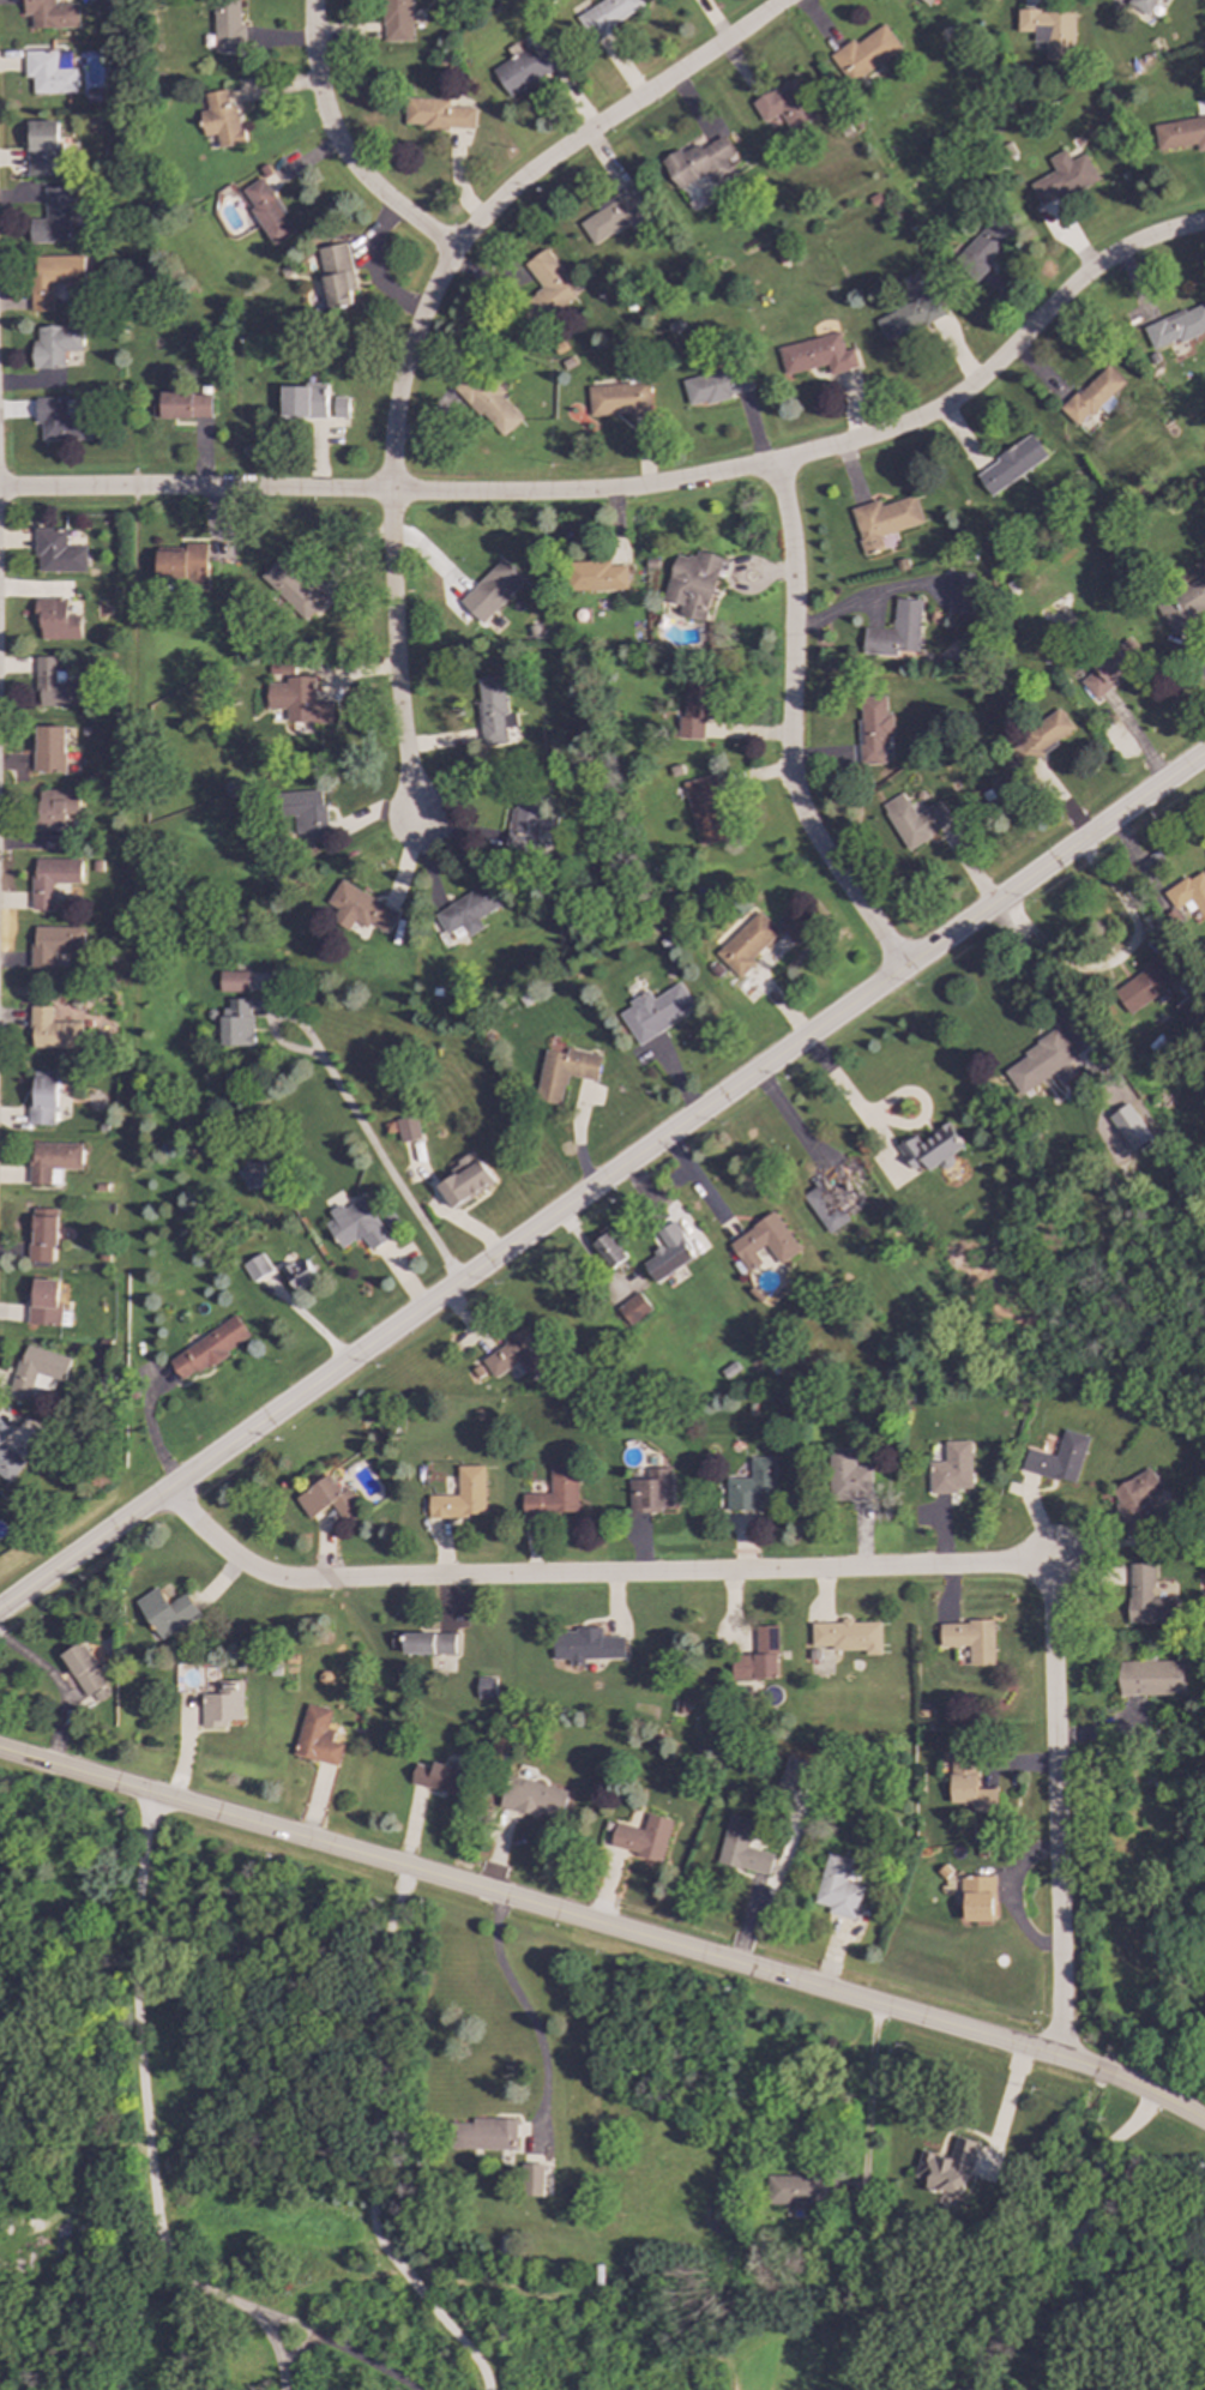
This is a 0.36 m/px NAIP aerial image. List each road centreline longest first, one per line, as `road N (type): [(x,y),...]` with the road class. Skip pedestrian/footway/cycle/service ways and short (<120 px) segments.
road 1 (tertiary): [(1204,754),(0,1608)]
road 2 (residential): [(1055,2057),(1055,1584),(1044,1566),(288,1581),(231,1557),(168,1489)]
road 3 (residential): [(1204,223),(1145,240),(1086,273),(939,409),(776,464),(641,488),(520,494),(0,489)]
road 4 (tertiary): [(0,1750),(1072,2061),(1204,2122)]
road 5 (residential): [(153,1795),(132,1914),(147,2151),(167,2258),(186,2280),(414,2389)]
road 6 (residential): [(391,493),(394,411),(411,344),(470,229),(536,169),(786,0)]
road 7 (residential): [(776,464),(794,600),(794,789),(820,848),(903,970)]
road 8 (residential): [(391,493),(400,723),(422,825)]
road 9 (residential): [(313,0),(317,74),(335,137),(372,189),(453,251)]

